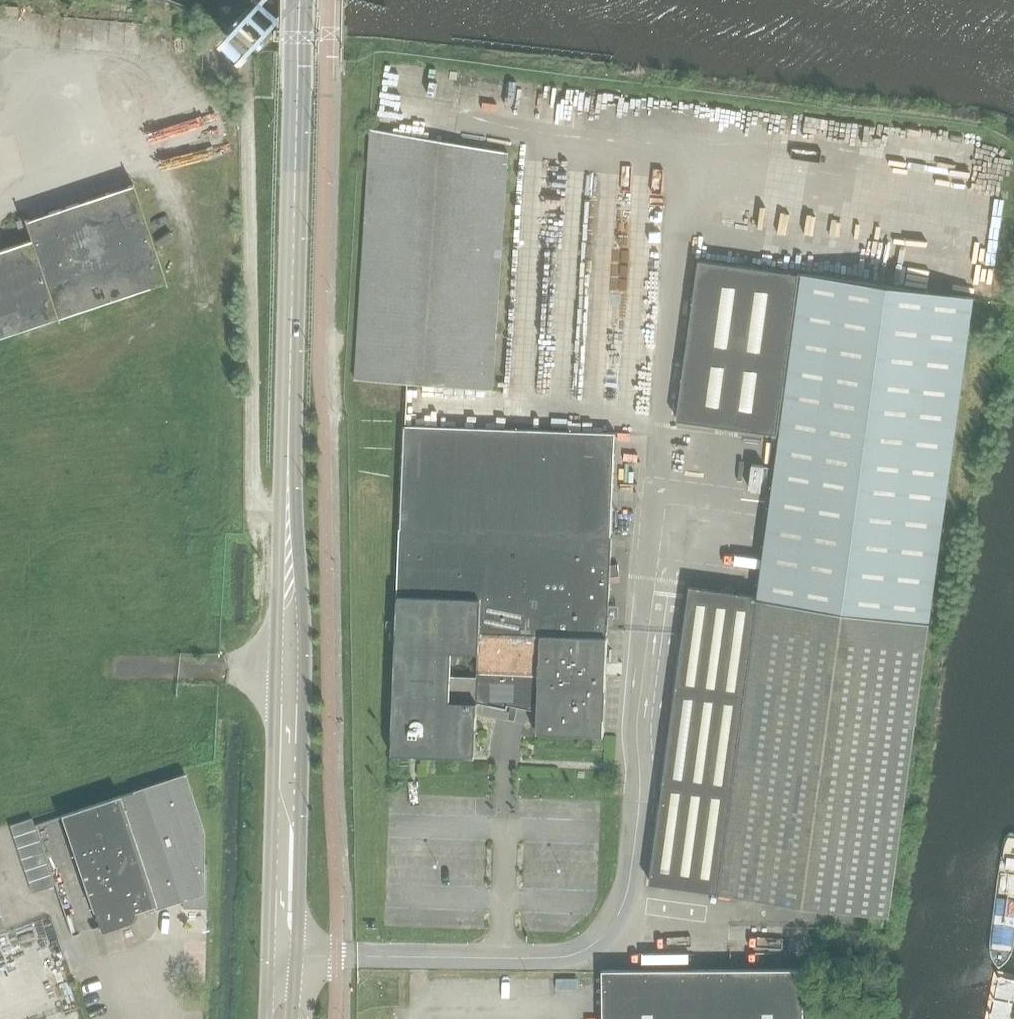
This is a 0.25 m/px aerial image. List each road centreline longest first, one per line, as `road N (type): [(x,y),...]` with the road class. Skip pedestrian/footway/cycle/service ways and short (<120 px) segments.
road 1 (secondary): [(293,1018),(305,672),(299,537),(288,506)]
road 2 (secondary): [(288,506),(279,537),(266,1018)]
road 3 (secondary): [(288,506),(299,0)]

